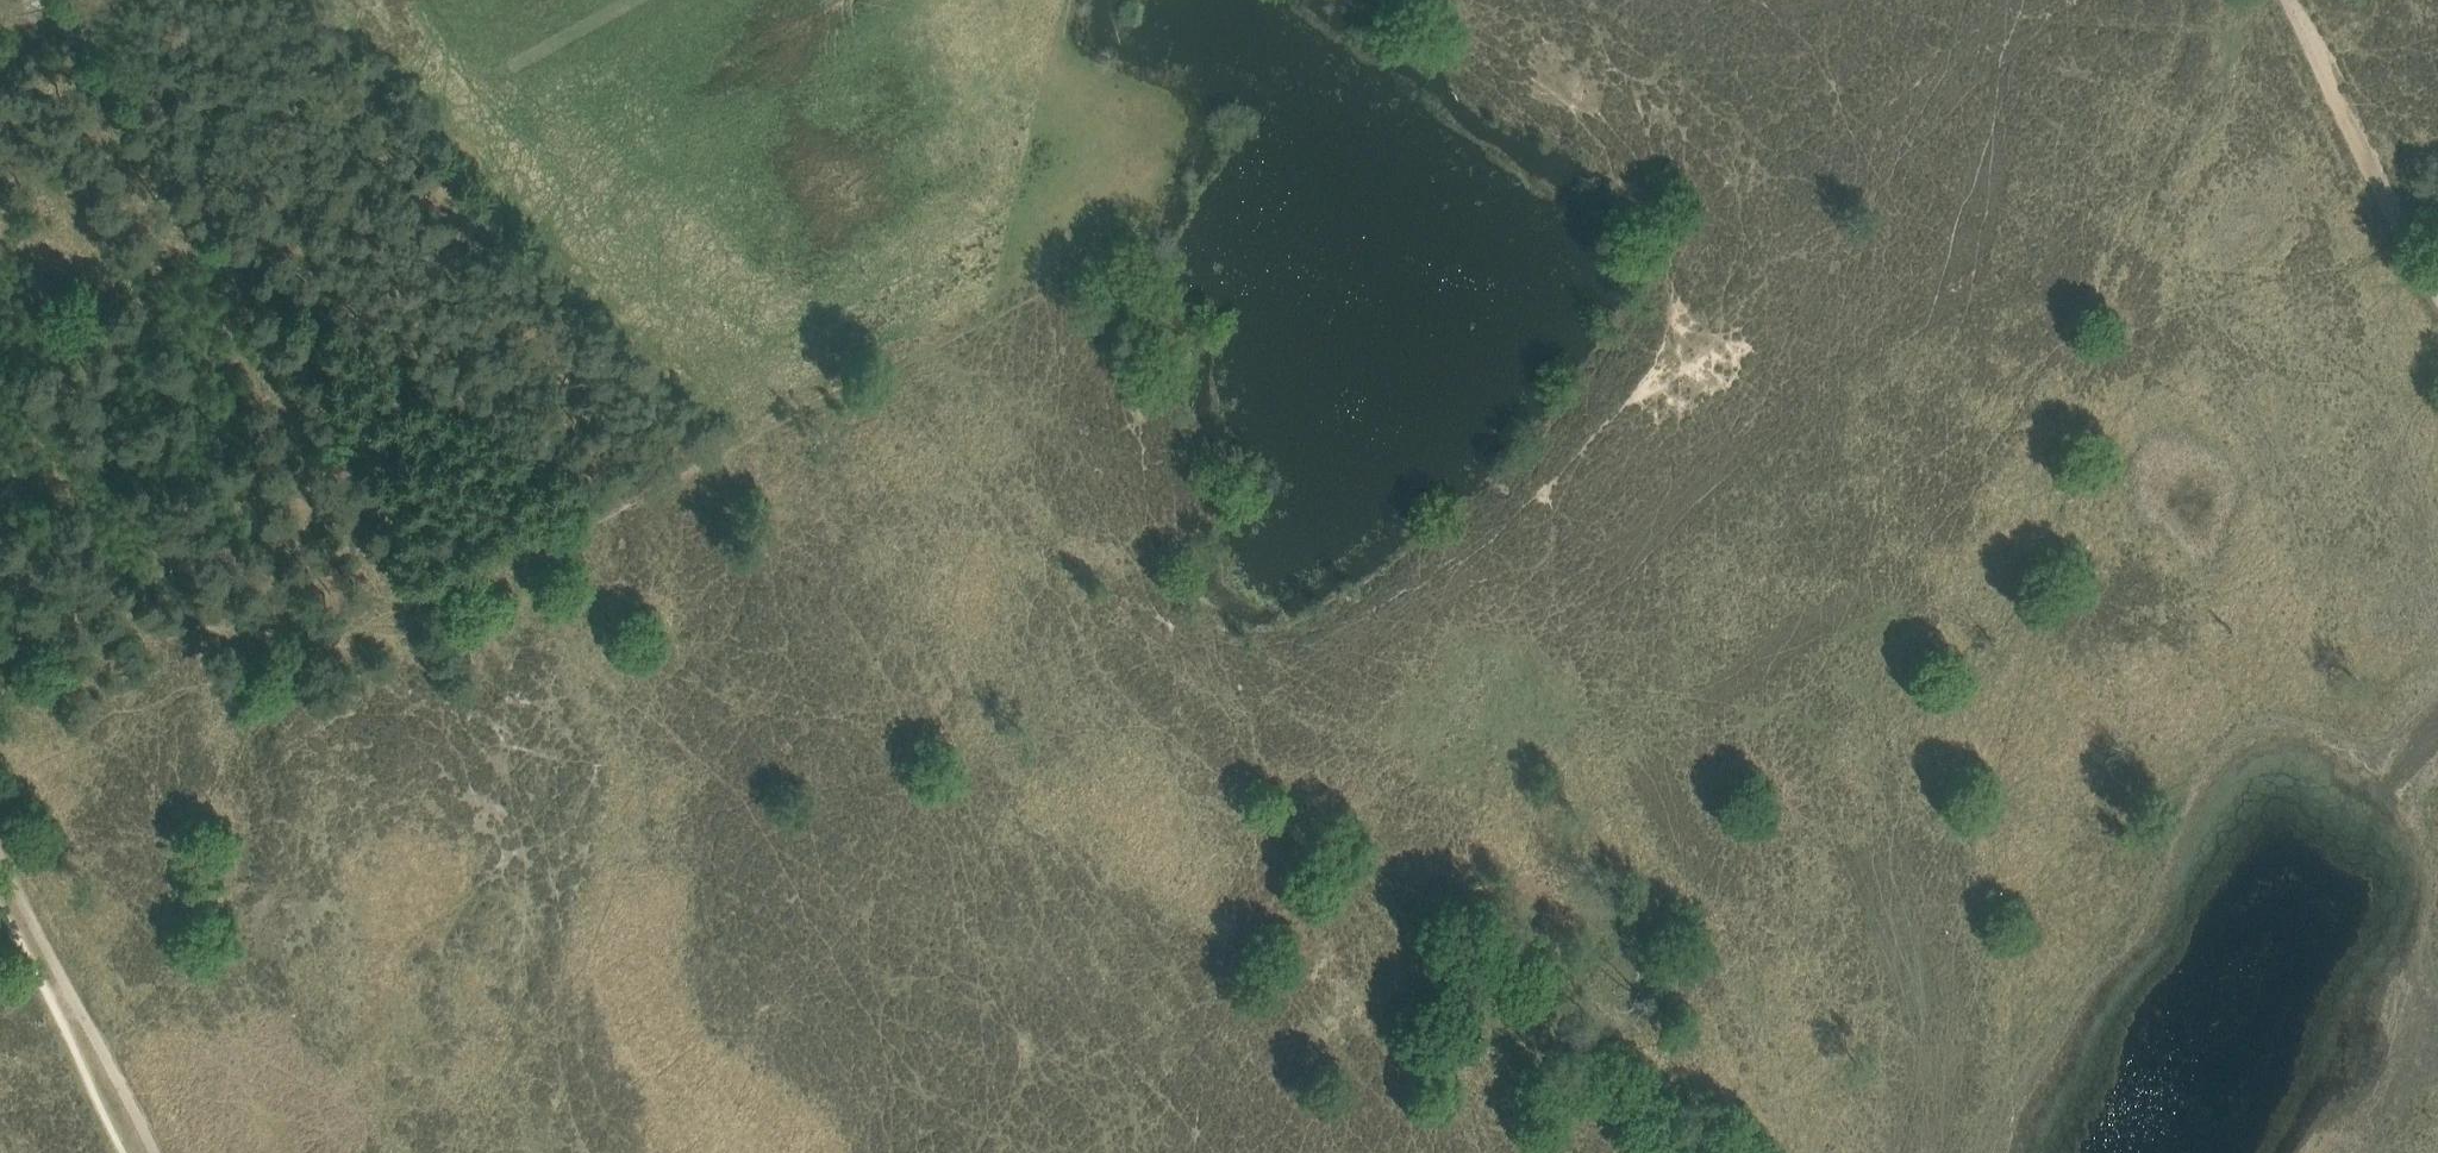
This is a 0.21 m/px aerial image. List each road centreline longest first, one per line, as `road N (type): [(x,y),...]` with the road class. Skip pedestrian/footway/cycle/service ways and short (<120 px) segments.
road 1 (track): [(2285,0),(2437,298)]

